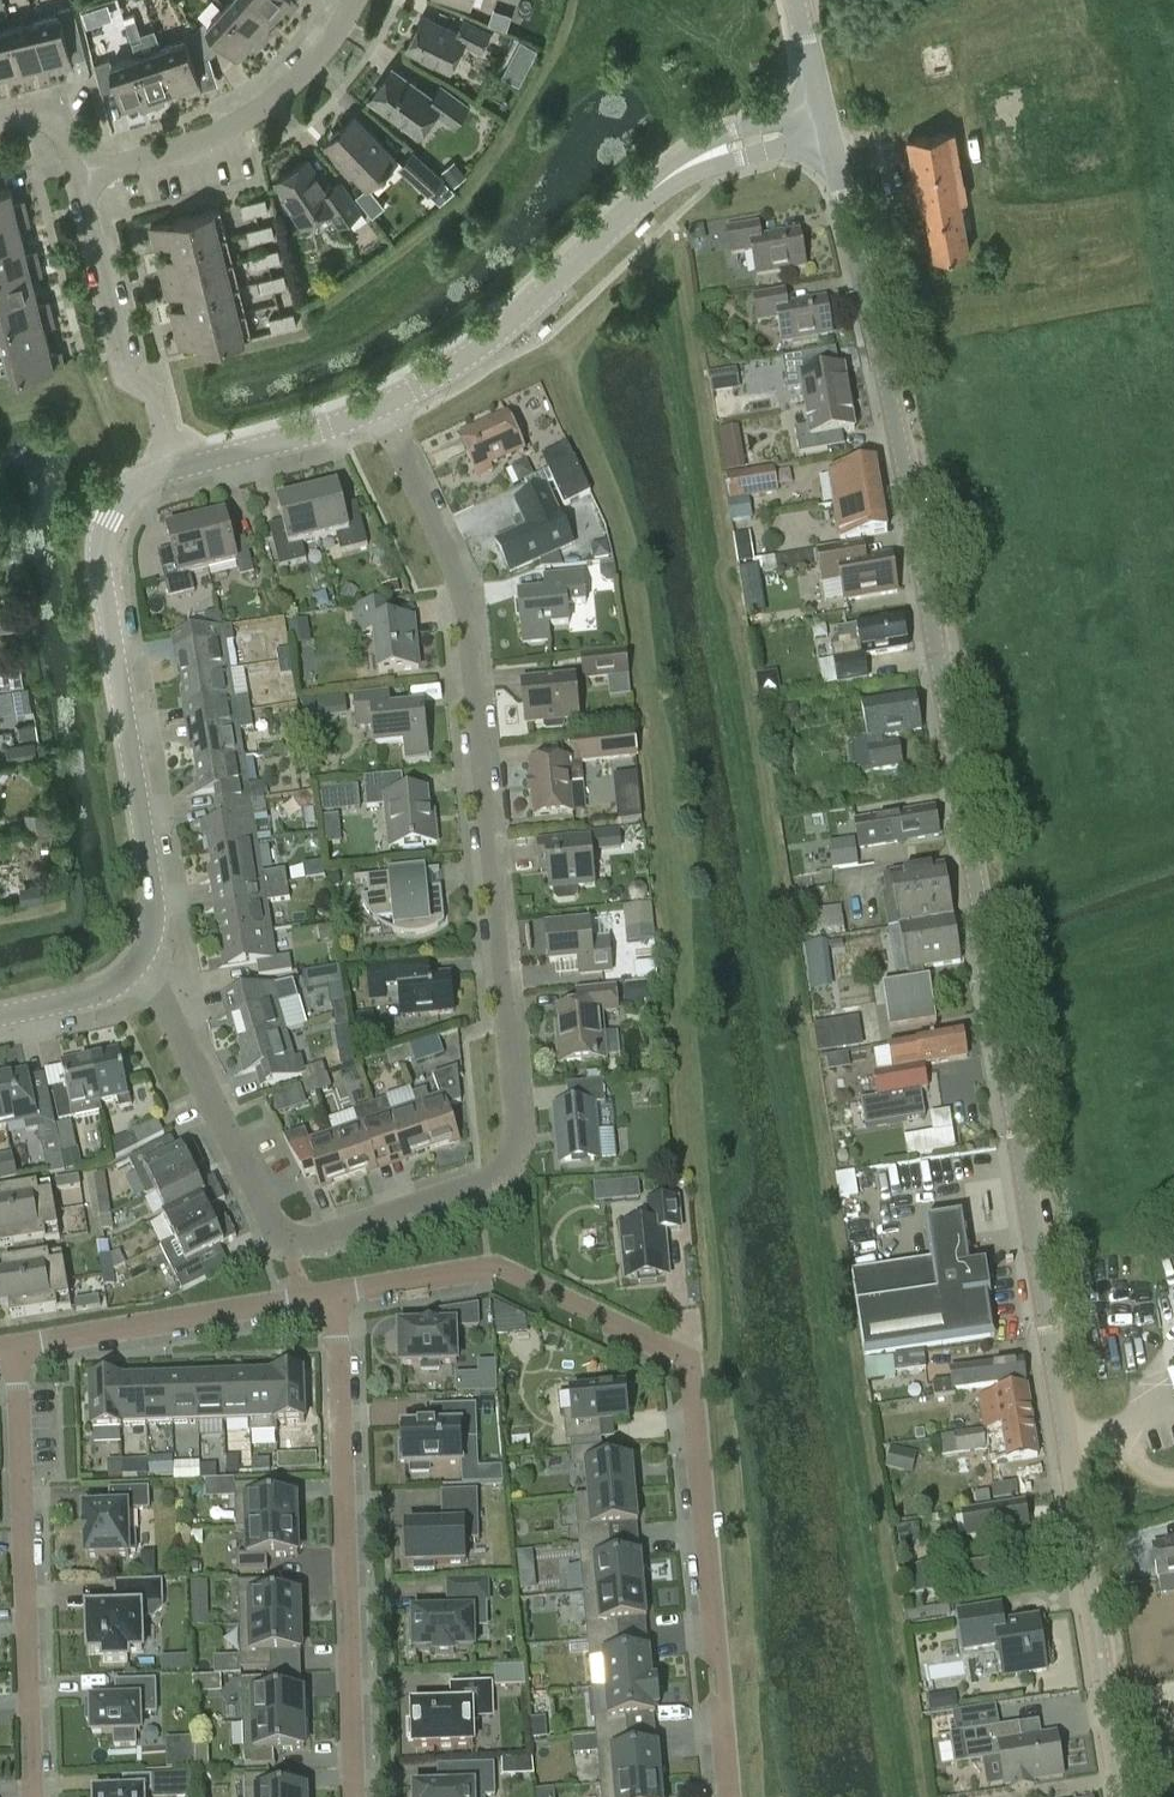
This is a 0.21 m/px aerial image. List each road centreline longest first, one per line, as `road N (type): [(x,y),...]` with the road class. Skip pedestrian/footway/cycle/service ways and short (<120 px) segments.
road 1 (tertiary): [(1122,1796),(902,449),(824,121)]
road 2 (residential): [(284,1249),(480,1183),(506,1158),(516,1126),(470,630),(453,561),(377,410)]
road 3 (residential): [(728,1796),(689,1359),(488,1267),(336,1293)]
road 4 (unclassified): [(377,410),(454,367),(670,175),(717,148),(824,121)]
road 5 (unclassified): [(140,959),(155,920),(152,880),(100,532),(114,503),(172,467)]
road 6 (residential): [(336,1293),(353,1796)]
road 7 (residential): [(34,1796),(19,1346)]
road 8 (residential): [(84,180),(196,146),(251,114),(309,66),(354,0)]
road 9 (residential): [(284,1249),(140,959)]
road 10 (residential): [(172,467),(157,394),(120,368),(84,180)]
road 11 (residential): [(305,1298),(19,1346)]
road 12 (unclassified): [(172,467),(377,410)]
road 13 (unclassified): [(0,1015),(89,996),(140,959)]
road 14 (tertiary): [(824,121),(798,0)]

